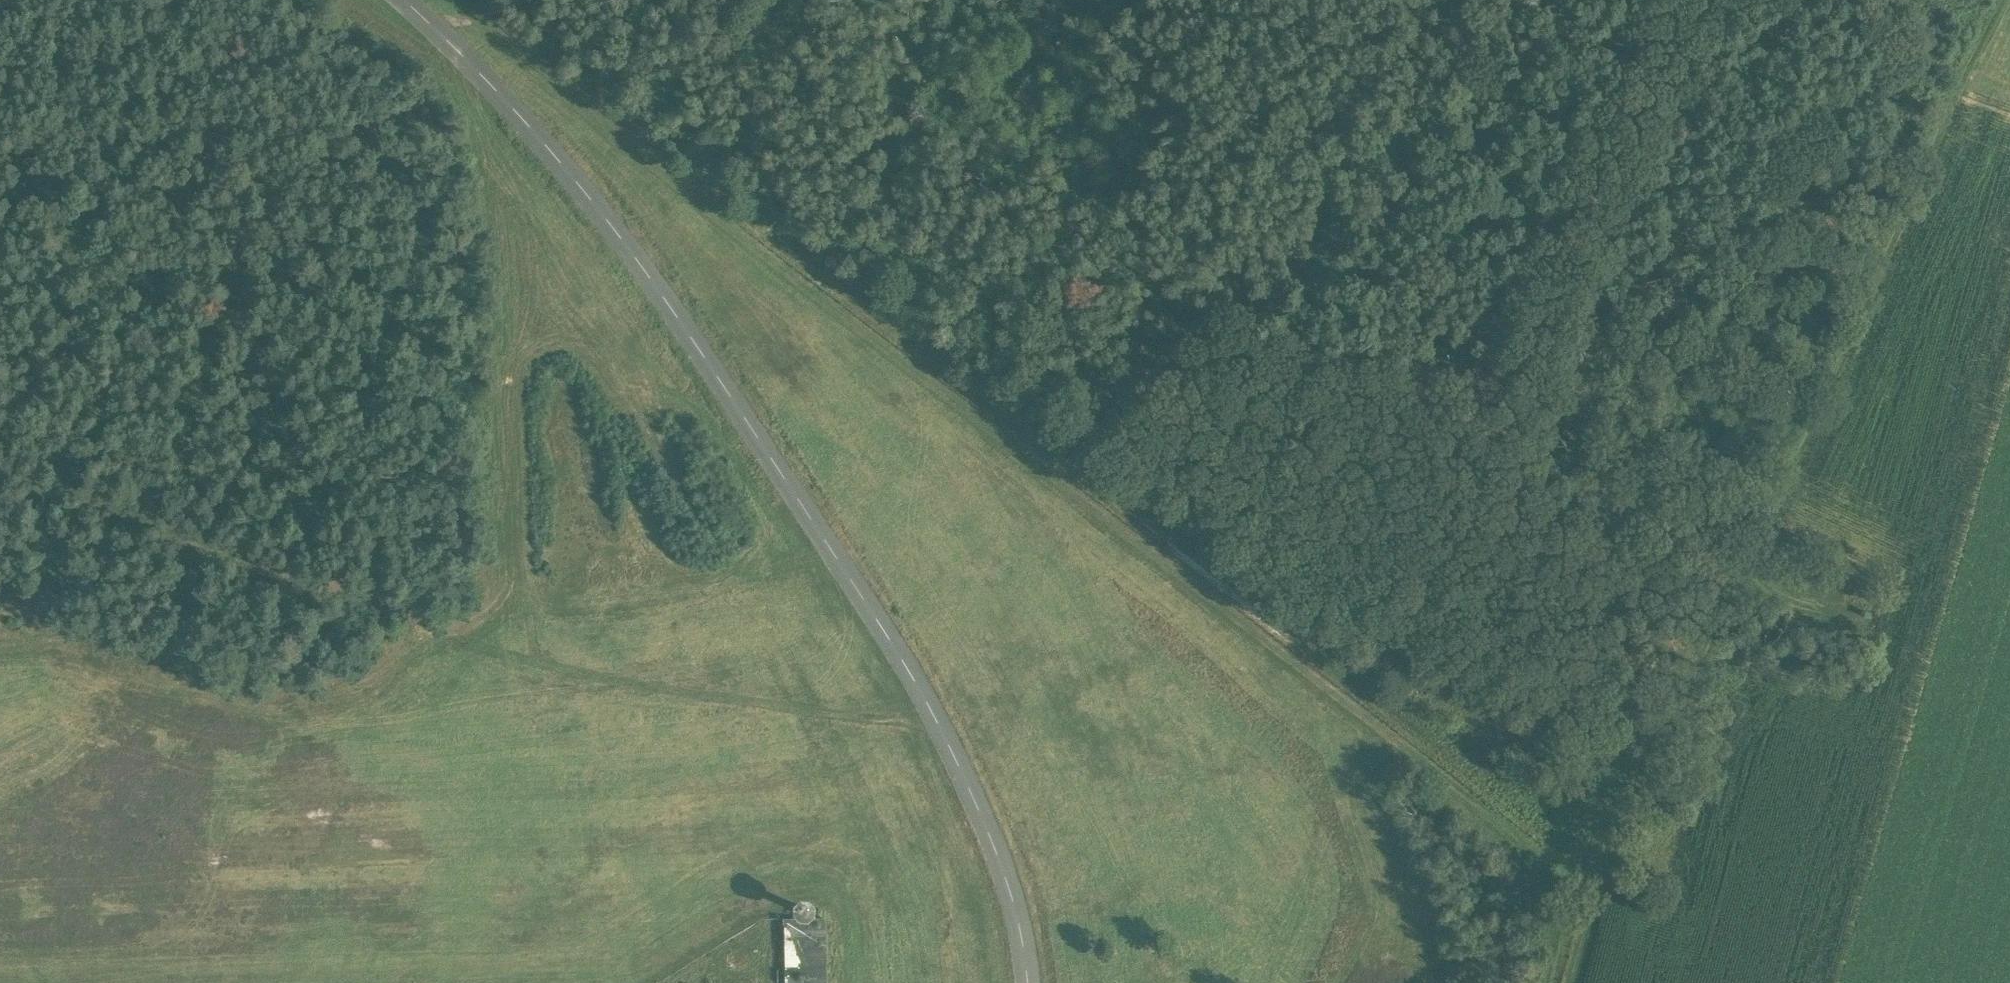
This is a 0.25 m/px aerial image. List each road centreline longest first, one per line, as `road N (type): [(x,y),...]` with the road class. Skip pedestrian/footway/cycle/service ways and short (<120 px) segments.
road 1 (track): [(2007,0),(1813,441),(1617,832),(1573,982)]

